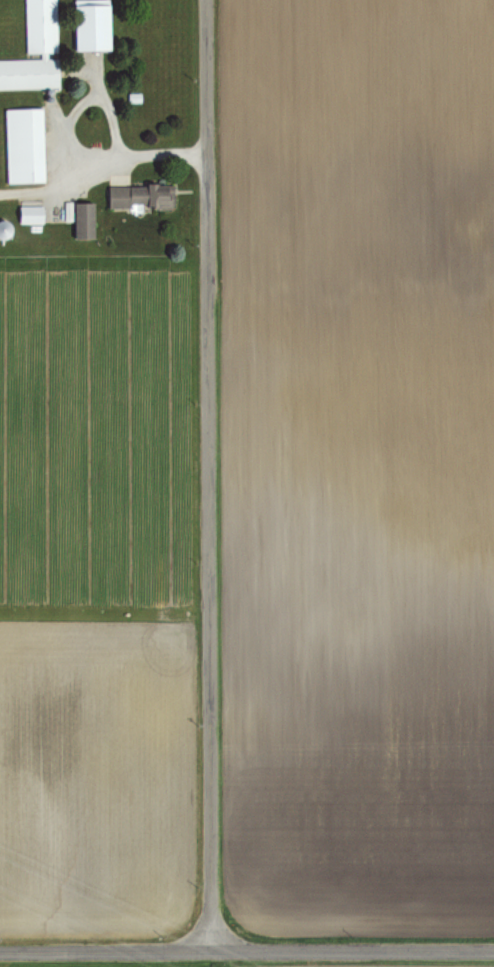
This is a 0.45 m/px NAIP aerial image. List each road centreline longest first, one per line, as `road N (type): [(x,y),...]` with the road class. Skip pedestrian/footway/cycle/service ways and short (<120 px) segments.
road 1 (tertiary): [(206,951),(204,0)]
road 2 (tertiary): [(493,952),(0,952)]

